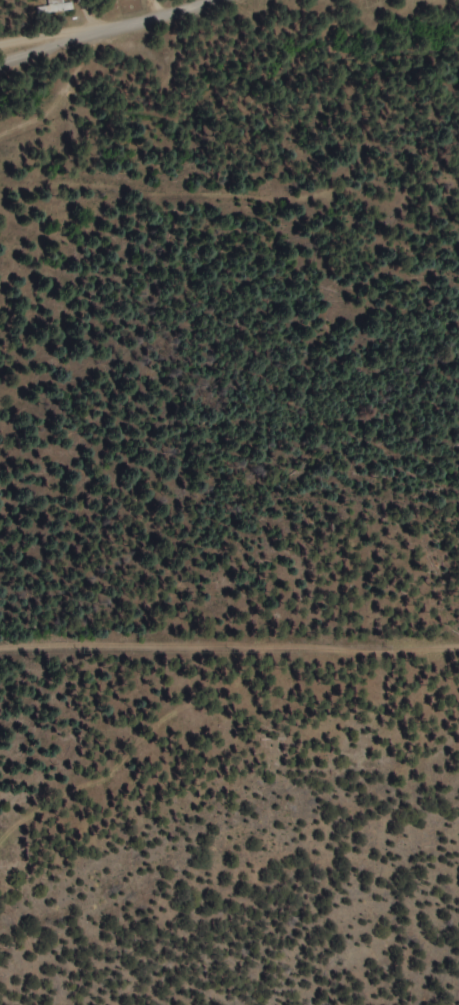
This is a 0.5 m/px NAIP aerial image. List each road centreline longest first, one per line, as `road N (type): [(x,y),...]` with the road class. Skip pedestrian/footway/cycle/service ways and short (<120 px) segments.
road 1 (residential): [(0,689),(458,672)]
road 2 (residential): [(0,63),(207,0)]

